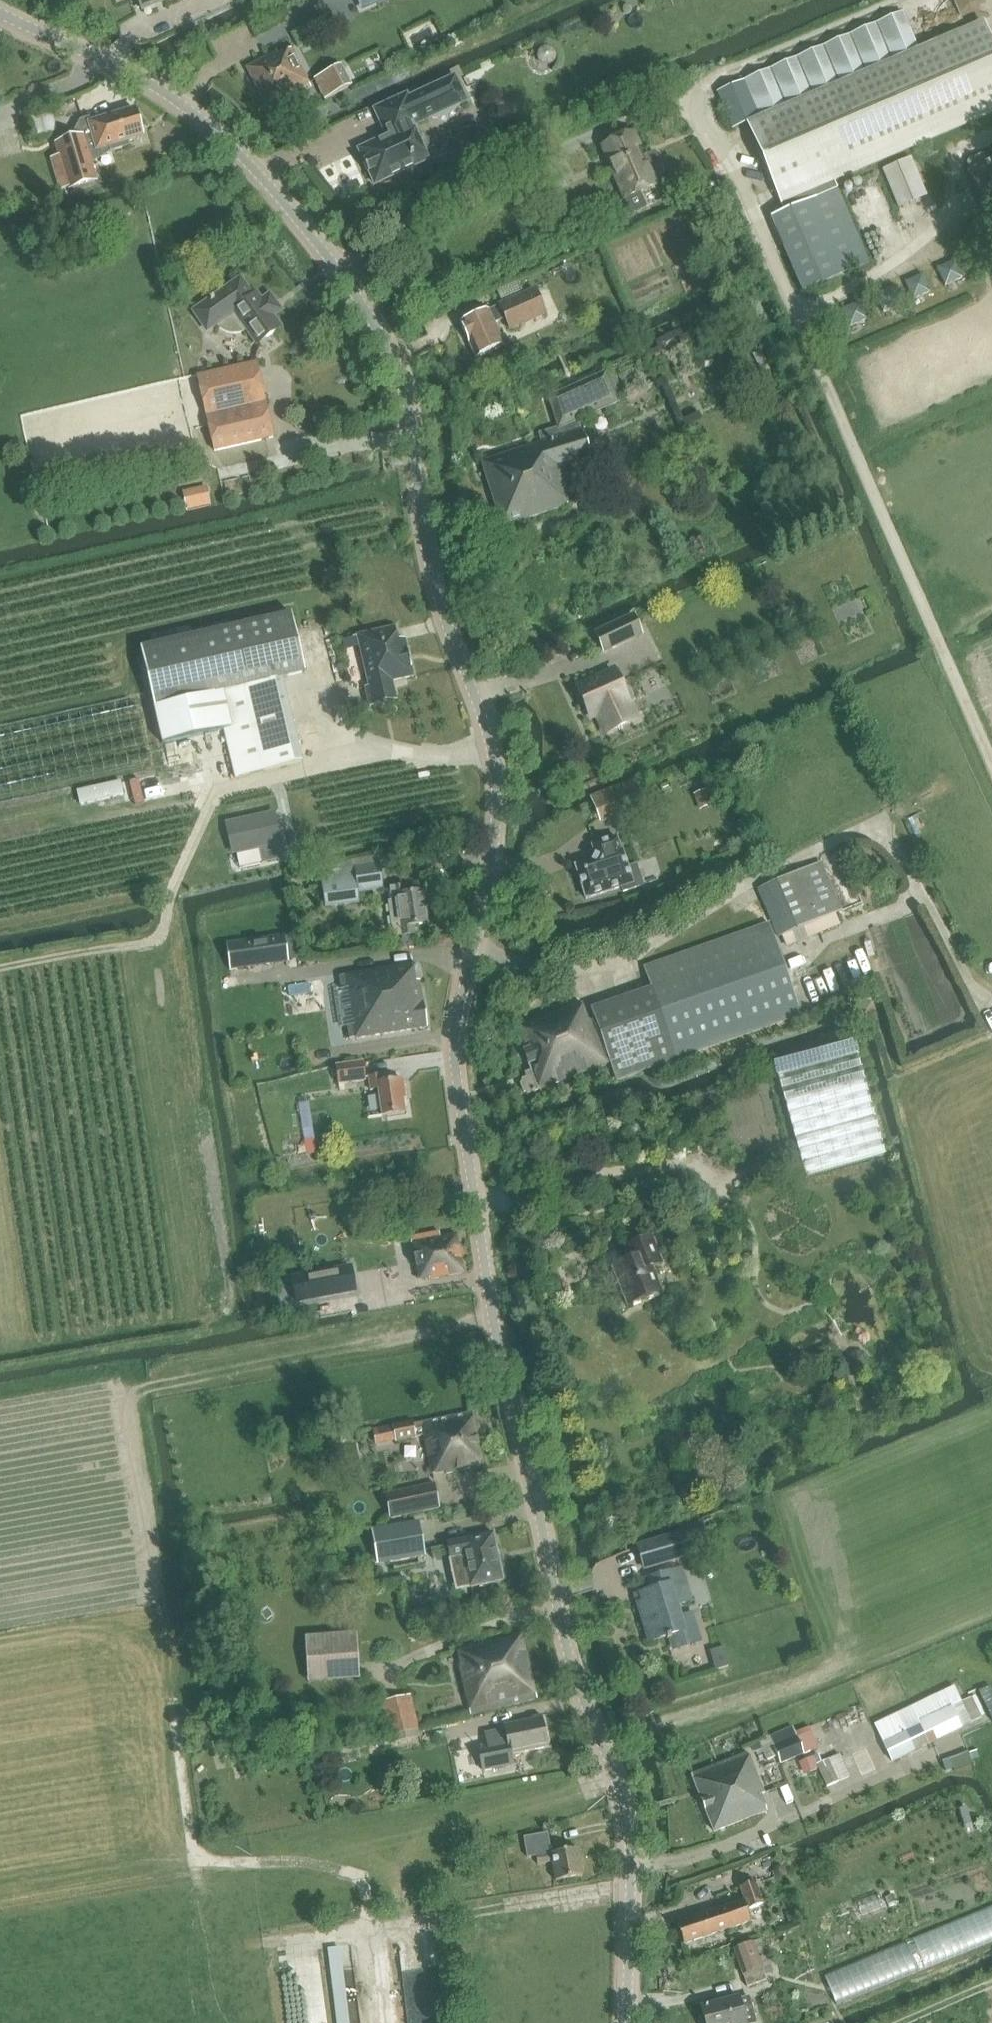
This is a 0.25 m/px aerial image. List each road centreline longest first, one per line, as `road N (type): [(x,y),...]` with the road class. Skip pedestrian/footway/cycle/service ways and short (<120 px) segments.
road 1 (tertiary): [(630,2022),(627,1820),(573,1667),(550,1568),(501,1342),(457,1079),(459,1027),(500,839),(497,763),(430,560),(408,397),(383,336),(342,273),(246,159),(193,114),(0,6)]
road 2 (track): [(492,748),(378,752),(214,794),(169,891),(163,930),(146,944),(0,971)]

